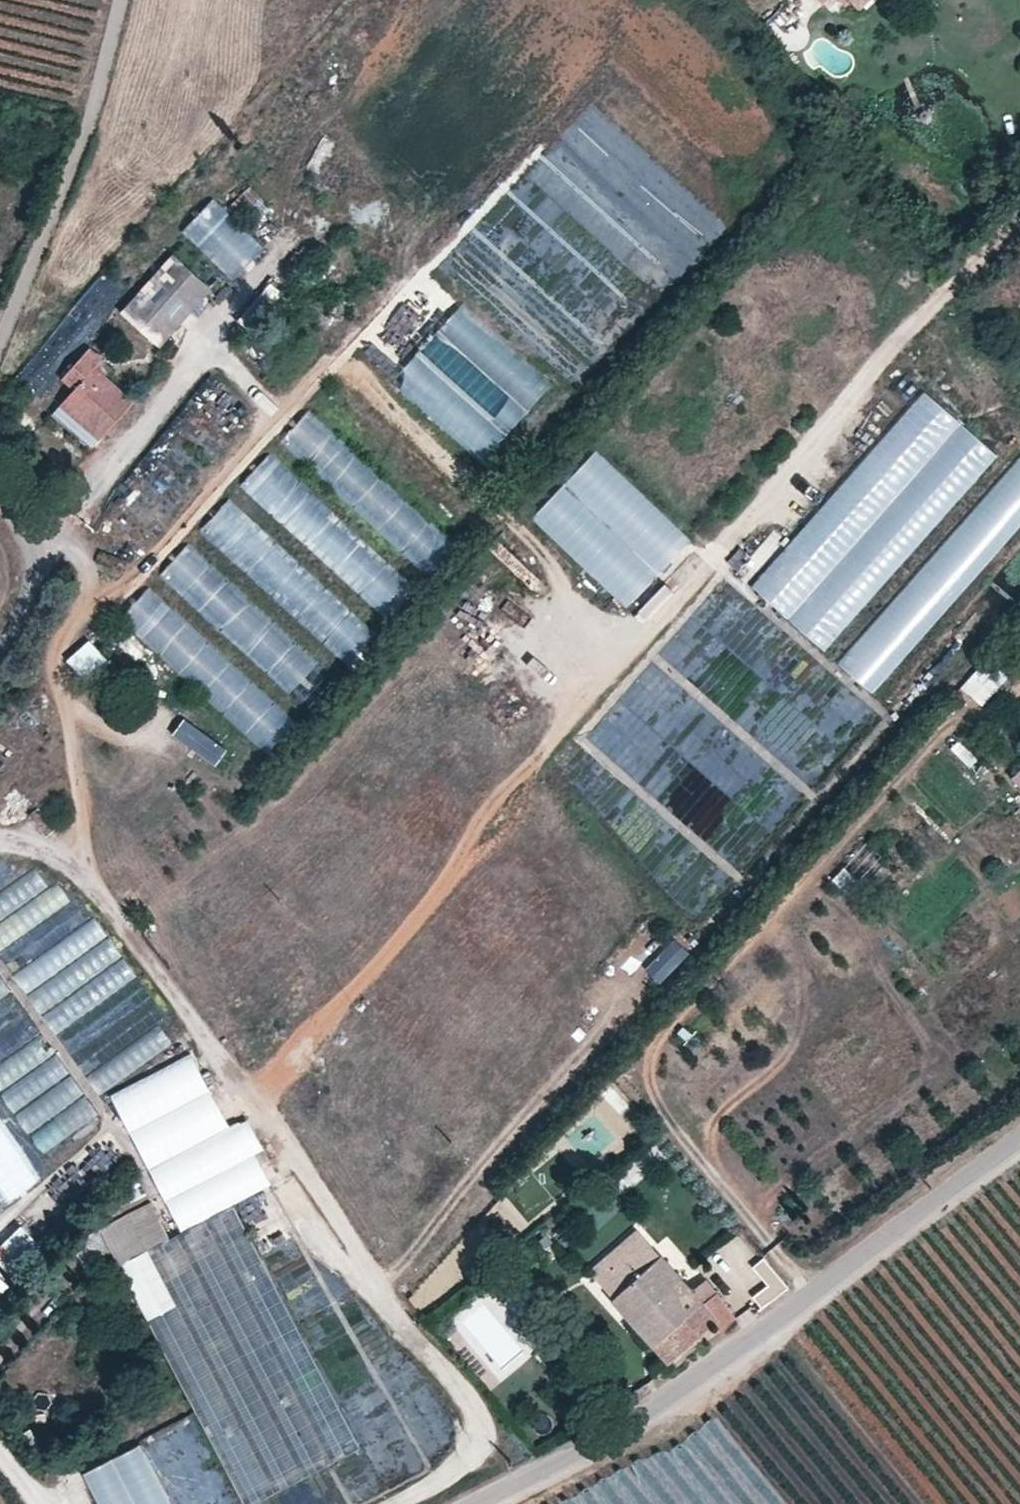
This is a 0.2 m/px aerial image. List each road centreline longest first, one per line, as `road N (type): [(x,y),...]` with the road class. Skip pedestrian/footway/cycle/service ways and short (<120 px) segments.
road 1 (unclassified): [(1019,1134),(669,1399),(480,1503)]
road 2 (unclassified): [(117,0),(95,100),(0,327)]
road 3 (unclassified): [(0,508),(26,550),(30,595),(0,654)]

